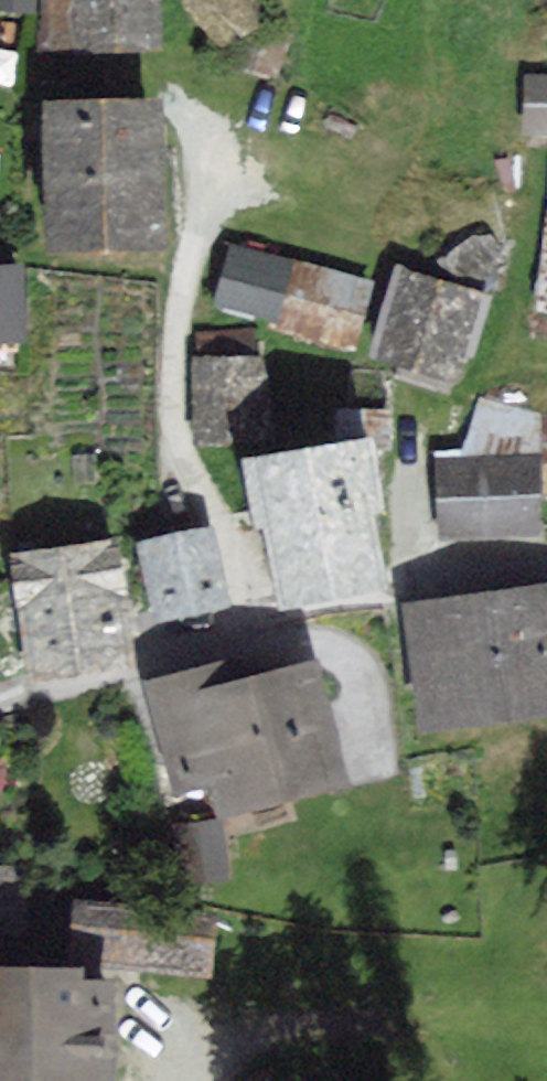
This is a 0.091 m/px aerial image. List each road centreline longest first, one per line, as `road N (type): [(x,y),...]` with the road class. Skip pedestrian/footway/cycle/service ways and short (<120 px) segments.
road 1 (residential): [(201,127),(176,415),(257,639)]
road 2 (residential): [(0,713),(257,639)]
road 3 (residential): [(257,639),(314,640),(362,672),(377,776)]

